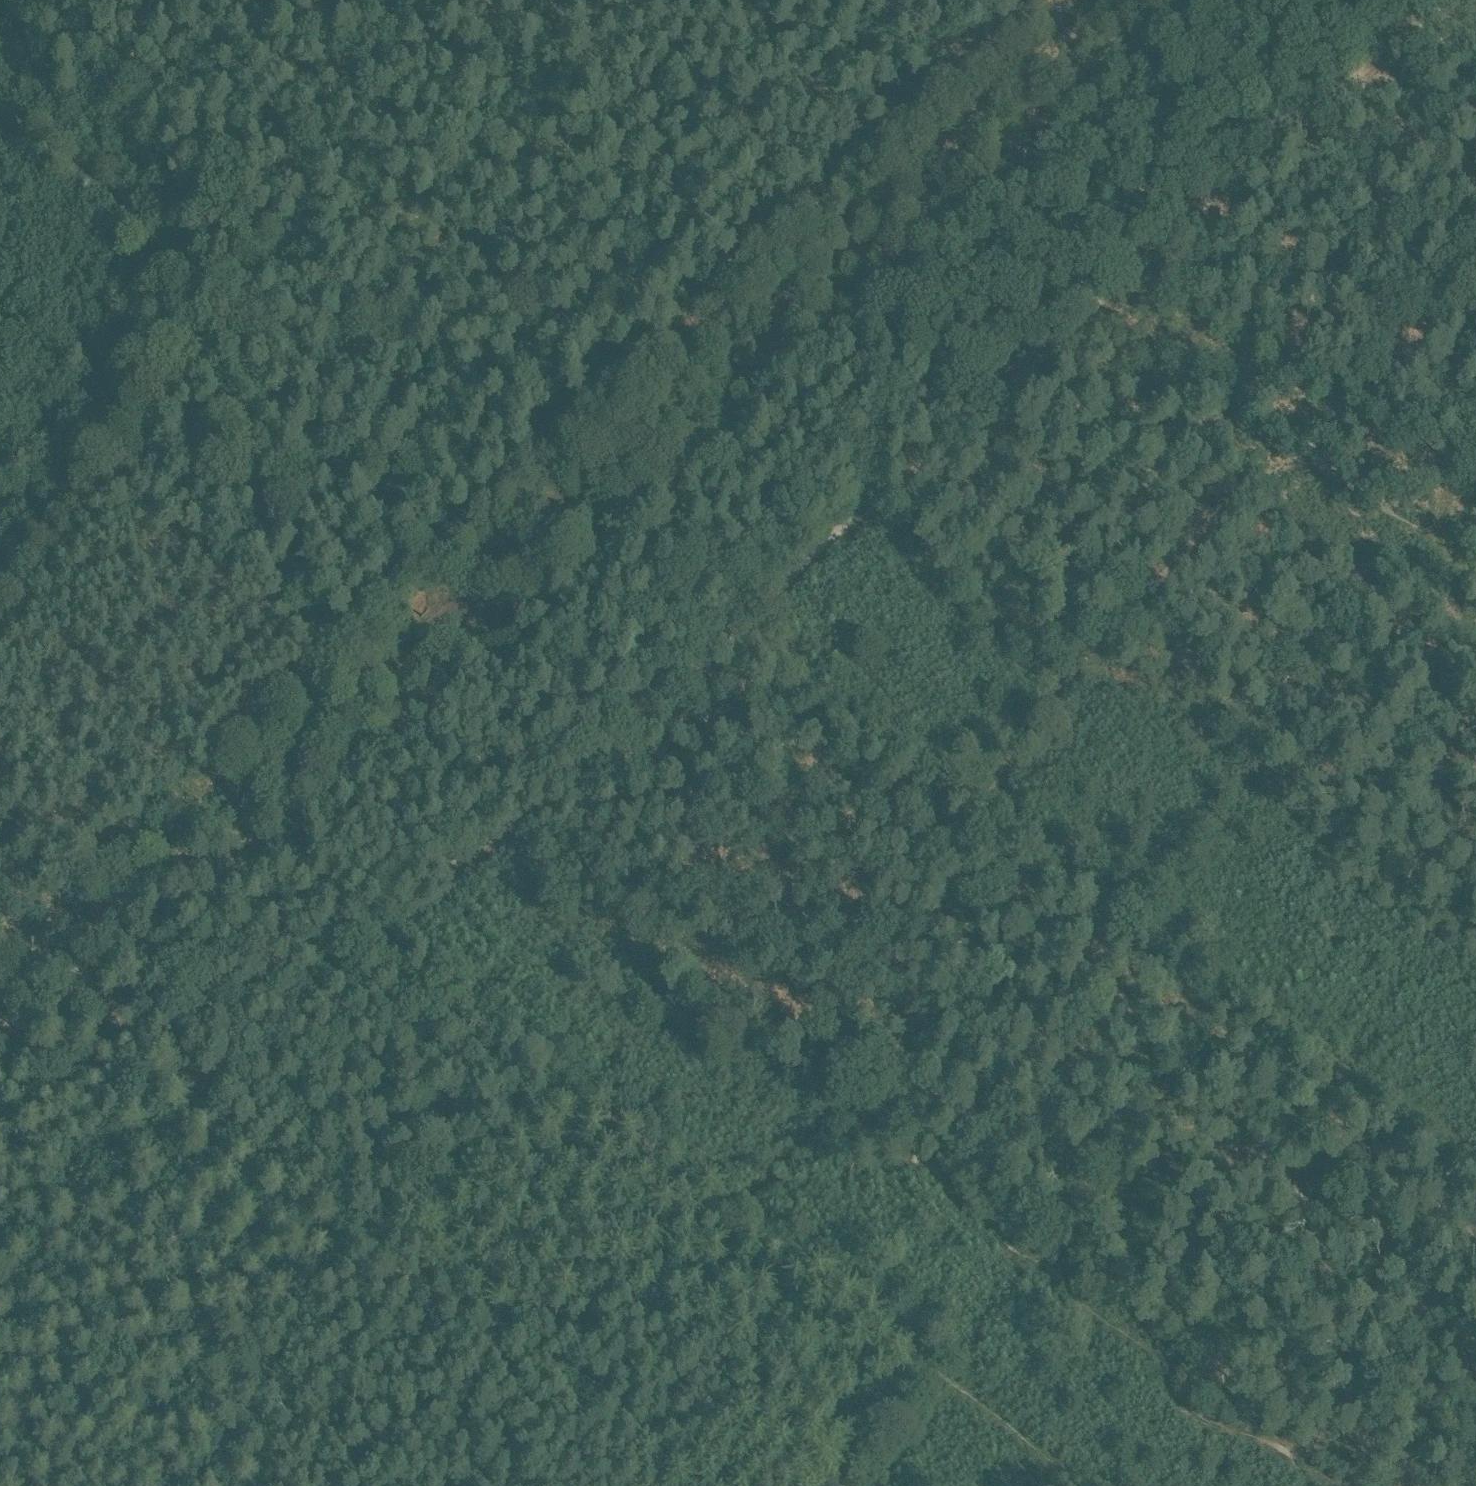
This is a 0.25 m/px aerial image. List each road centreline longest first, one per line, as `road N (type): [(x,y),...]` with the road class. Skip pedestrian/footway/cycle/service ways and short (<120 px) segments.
road 1 (track): [(0,1026),(1024,89),(1109,0)]
road 2 (track): [(736,1222),(1075,1485)]
road 3 (track): [(199,309),(259,207),(340,110),(396,0)]
road 4 (track): [(0,115),(160,260),(199,309)]

